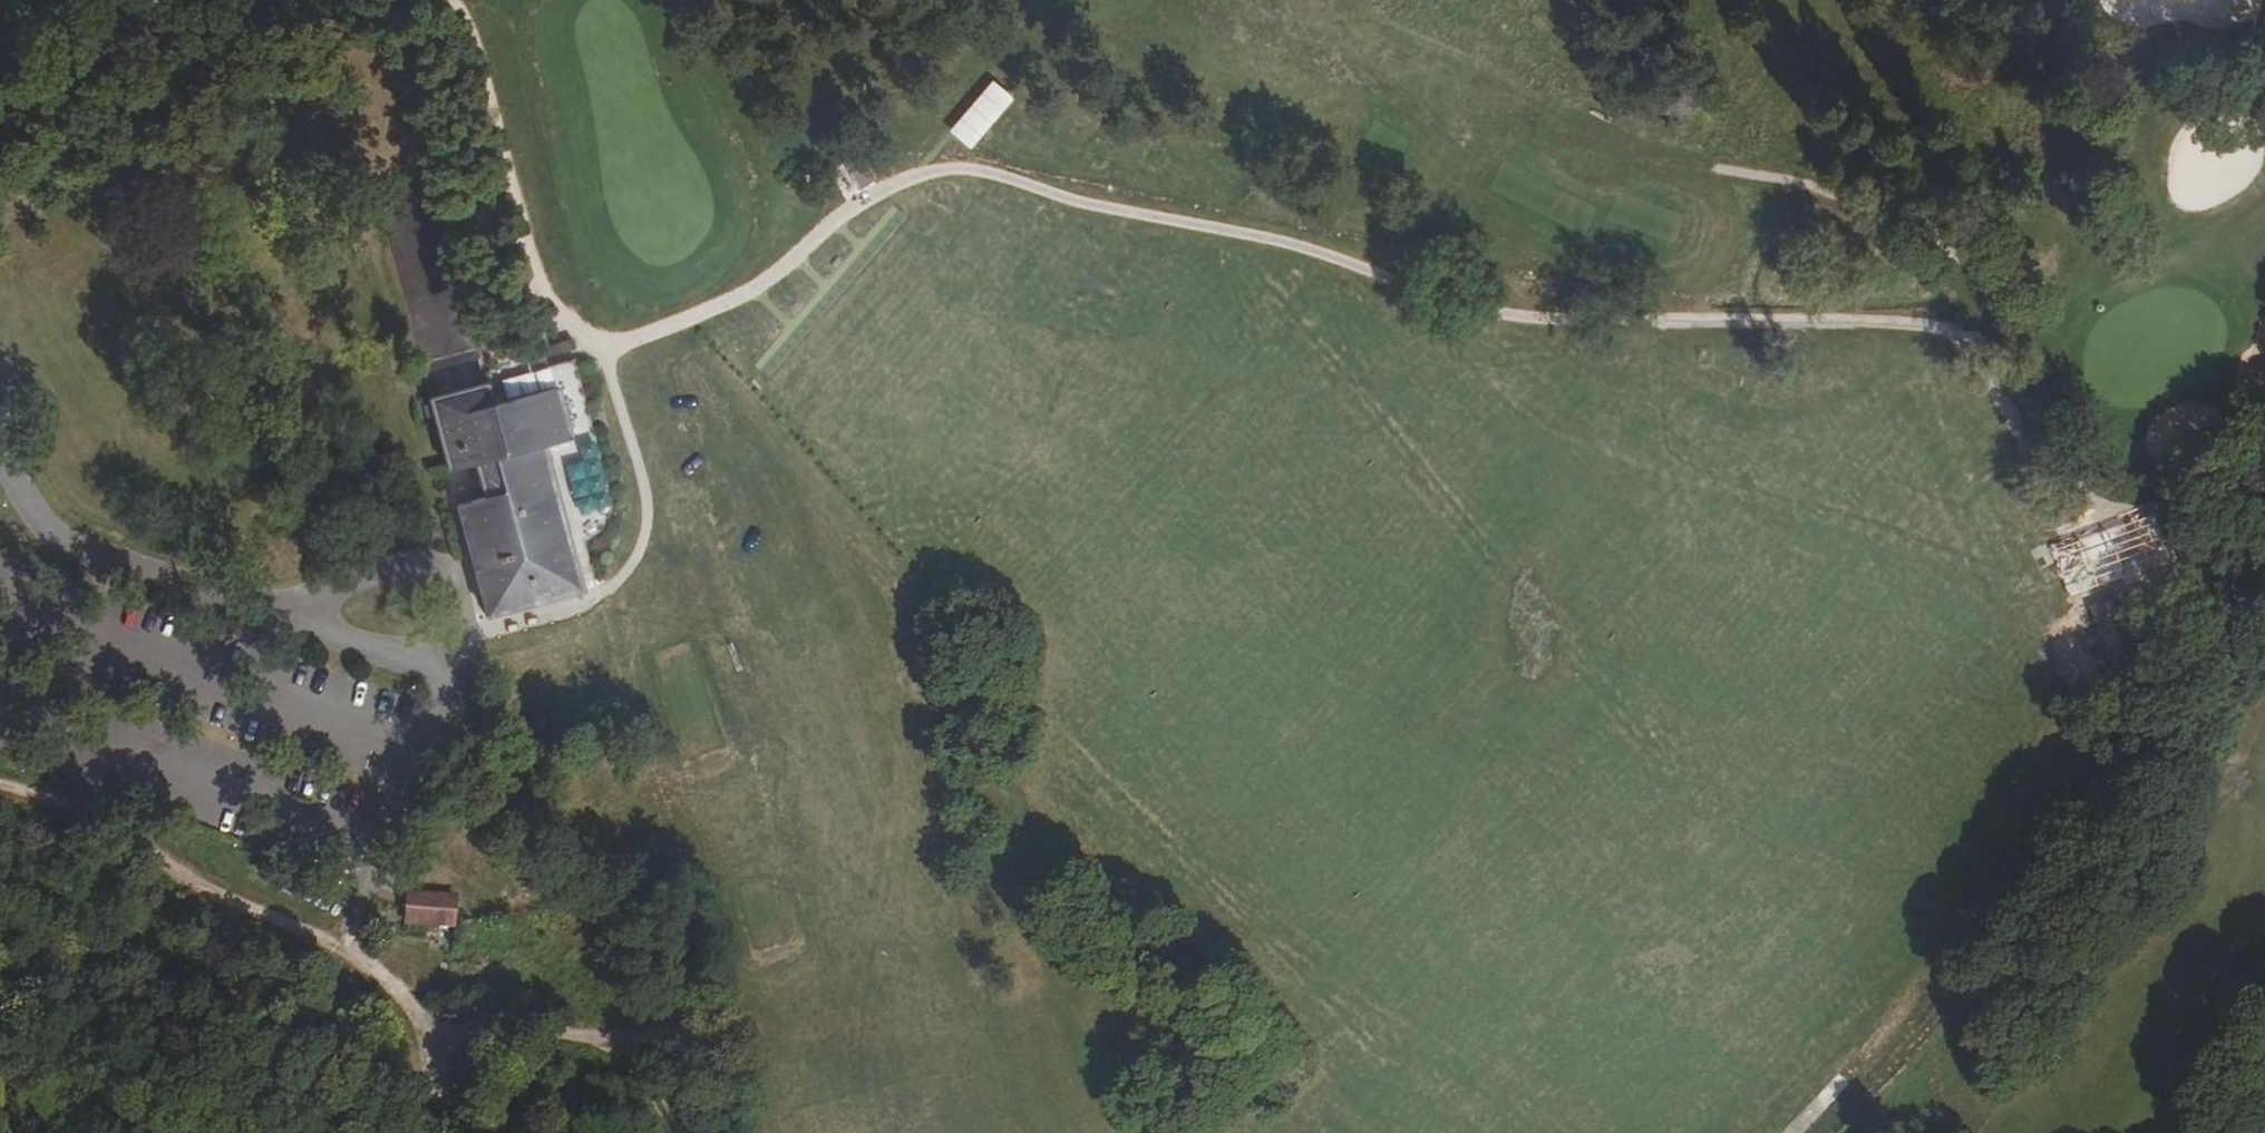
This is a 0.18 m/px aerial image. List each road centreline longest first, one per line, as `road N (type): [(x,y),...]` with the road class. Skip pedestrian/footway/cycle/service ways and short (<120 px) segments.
road 1 (track): [(0,790),(341,943),(395,975),(440,1025),(668,1049)]
road 2 (residential): [(0,127),(231,11),(218,0)]

